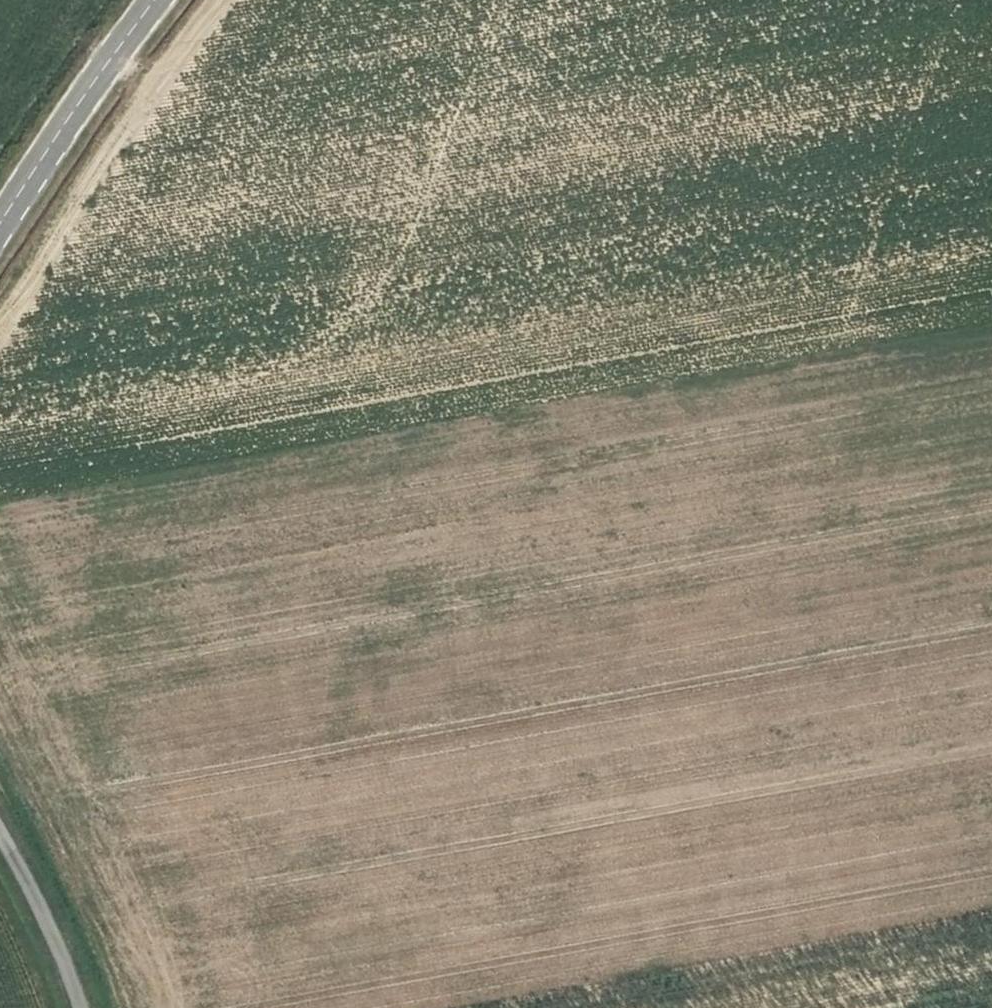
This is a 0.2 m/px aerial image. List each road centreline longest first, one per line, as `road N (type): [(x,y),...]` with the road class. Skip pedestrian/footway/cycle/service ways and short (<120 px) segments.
road 1 (tertiary): [(0,227),(158,0)]
road 2 (residential): [(79,1007),(0,835)]

